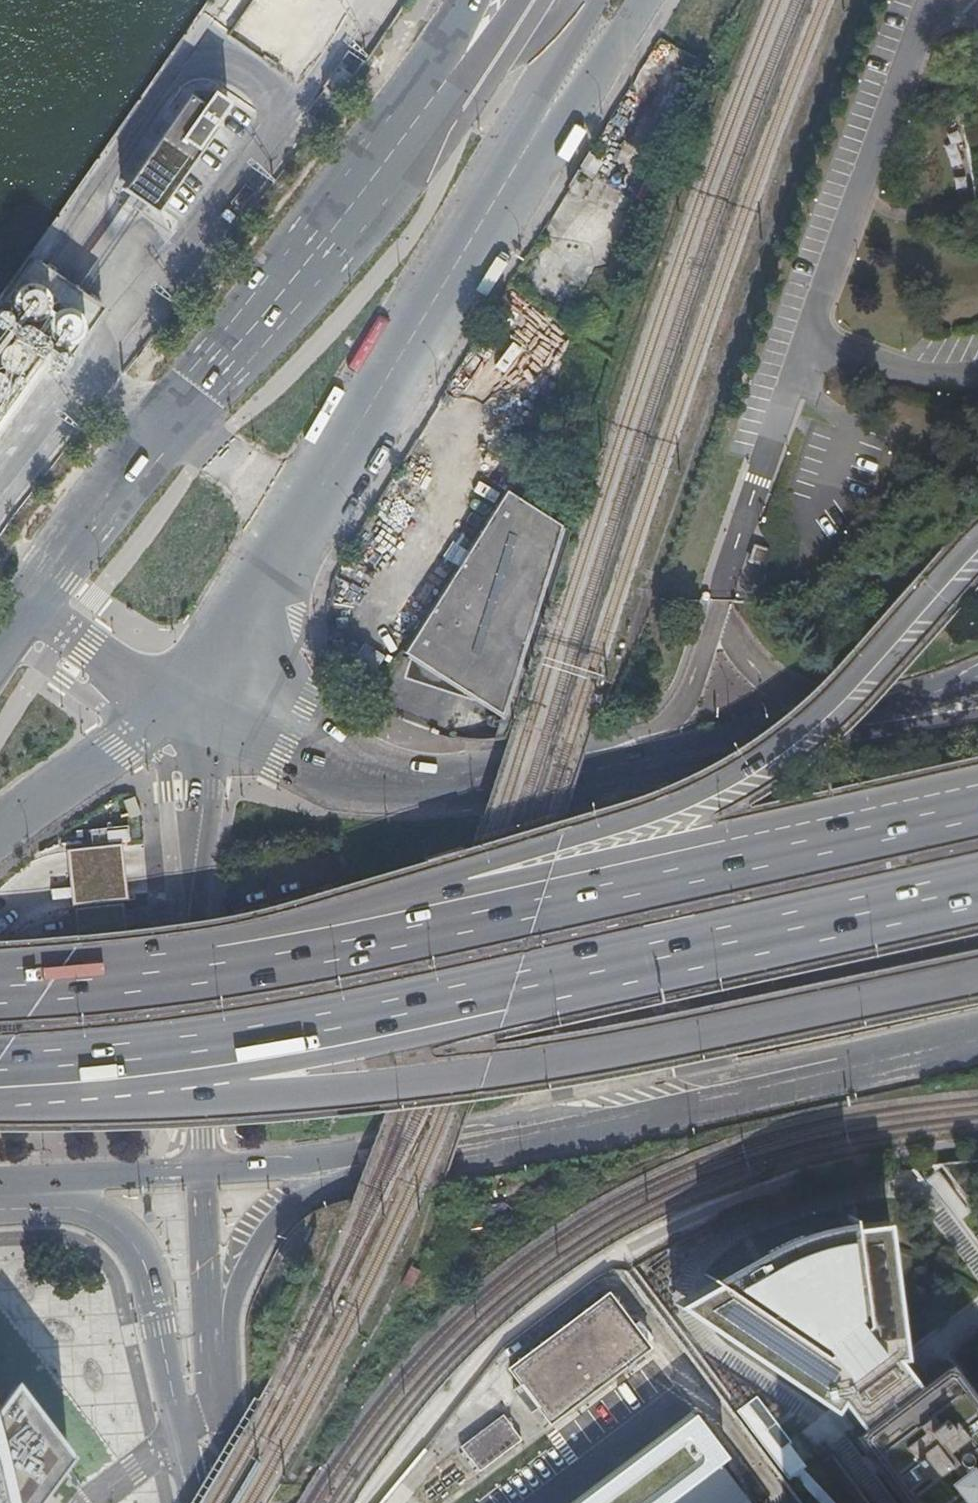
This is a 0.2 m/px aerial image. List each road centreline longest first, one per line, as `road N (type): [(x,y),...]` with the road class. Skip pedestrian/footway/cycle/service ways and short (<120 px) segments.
road 1 (trunk): [(0,1069),(386,1013),(977,882)]
road 2 (trunk): [(0,1070),(155,1092),(281,1093),(523,1069),(977,978)]
road 3 (primary): [(184,703),(222,658),(546,111)]
road 4 (trunk): [(977,557),(846,689),(734,781),(408,924)]
road 5 (primary): [(429,102),(162,419),(18,612)]
road 6 (trunk): [(364,1158),(482,1143),(977,1036)]
road 7 (trunk): [(977,795),(408,924)]
road 8 (secondary): [(201,1170),(202,787),(184,703)]
road 9 (primary): [(588,783),(478,788),(380,776),(283,750),(184,703)]
road 10 (trunk): [(408,924),(241,956),(0,982)]
road 11 (secondary): [(44,1177),(109,1220),(142,1263),(199,1502)]
road 12 (trunk): [(219,1405),(233,1378),(232,1307),(247,1266),(297,1203),(335,1186),(364,1158)]
road 13 (trunk): [(977,674),(721,766)]
road 14 (trunk): [(977,719),(721,766)]
road 15 (secondary): [(219,1405),(201,1170)]
road 16 (primary): [(0,828),(184,703)]
road 17 (primary): [(184,703),(18,612)]
road 18 (trunk): [(201,1170),(364,1158)]
road 19 (secondary): [(44,1177),(201,1170)]
road 20 (primary): [(546,111),(629,0)]
road 21 (primary): [(518,0),(429,102)]
road 22 (trunk): [(721,766),(588,783)]
road 23 (primary): [(546,111),(609,0)]

